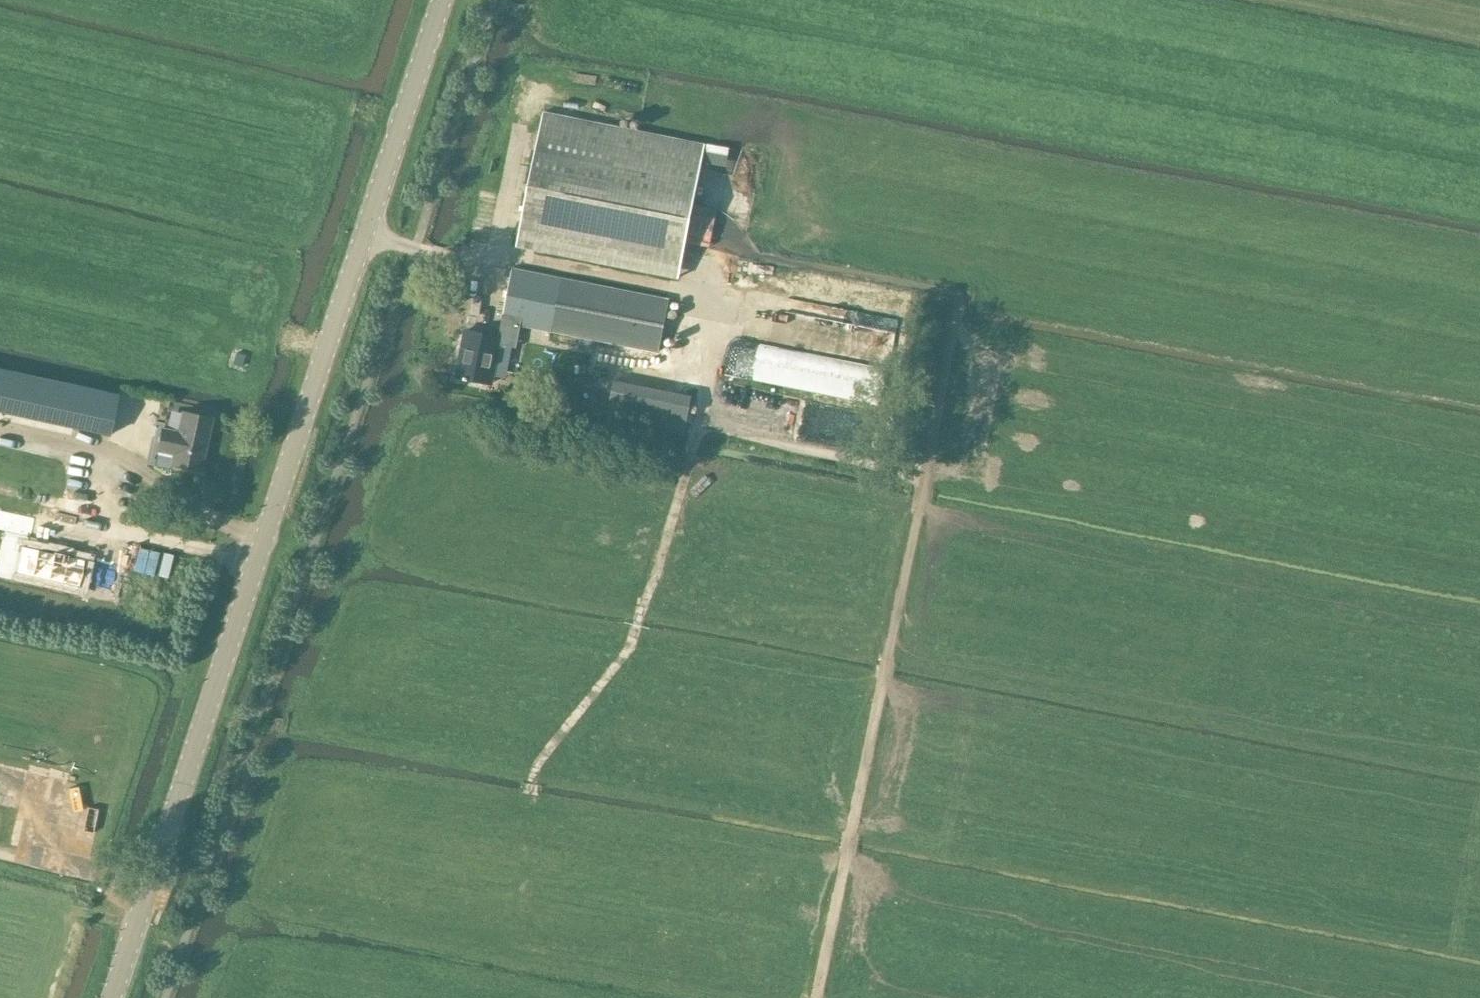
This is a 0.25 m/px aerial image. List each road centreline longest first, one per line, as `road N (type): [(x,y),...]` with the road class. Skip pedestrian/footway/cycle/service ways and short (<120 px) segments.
road 1 (tertiary): [(109,997),(442,0)]

